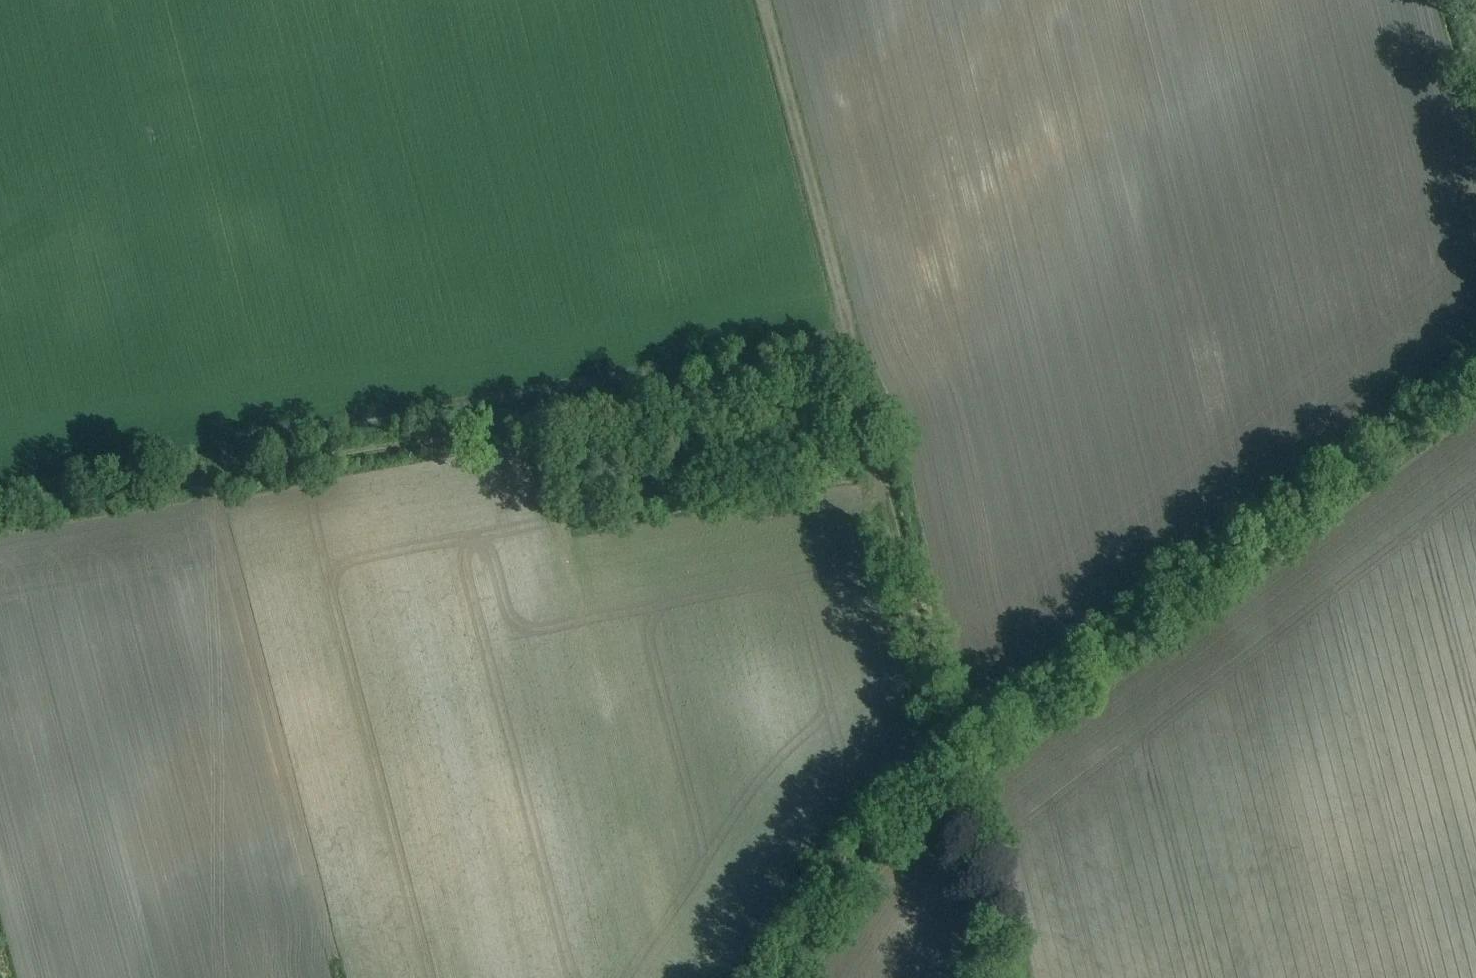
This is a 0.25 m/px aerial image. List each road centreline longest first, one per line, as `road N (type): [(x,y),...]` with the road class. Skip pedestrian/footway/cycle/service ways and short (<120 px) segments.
road 1 (track): [(763,0),(856,358)]

